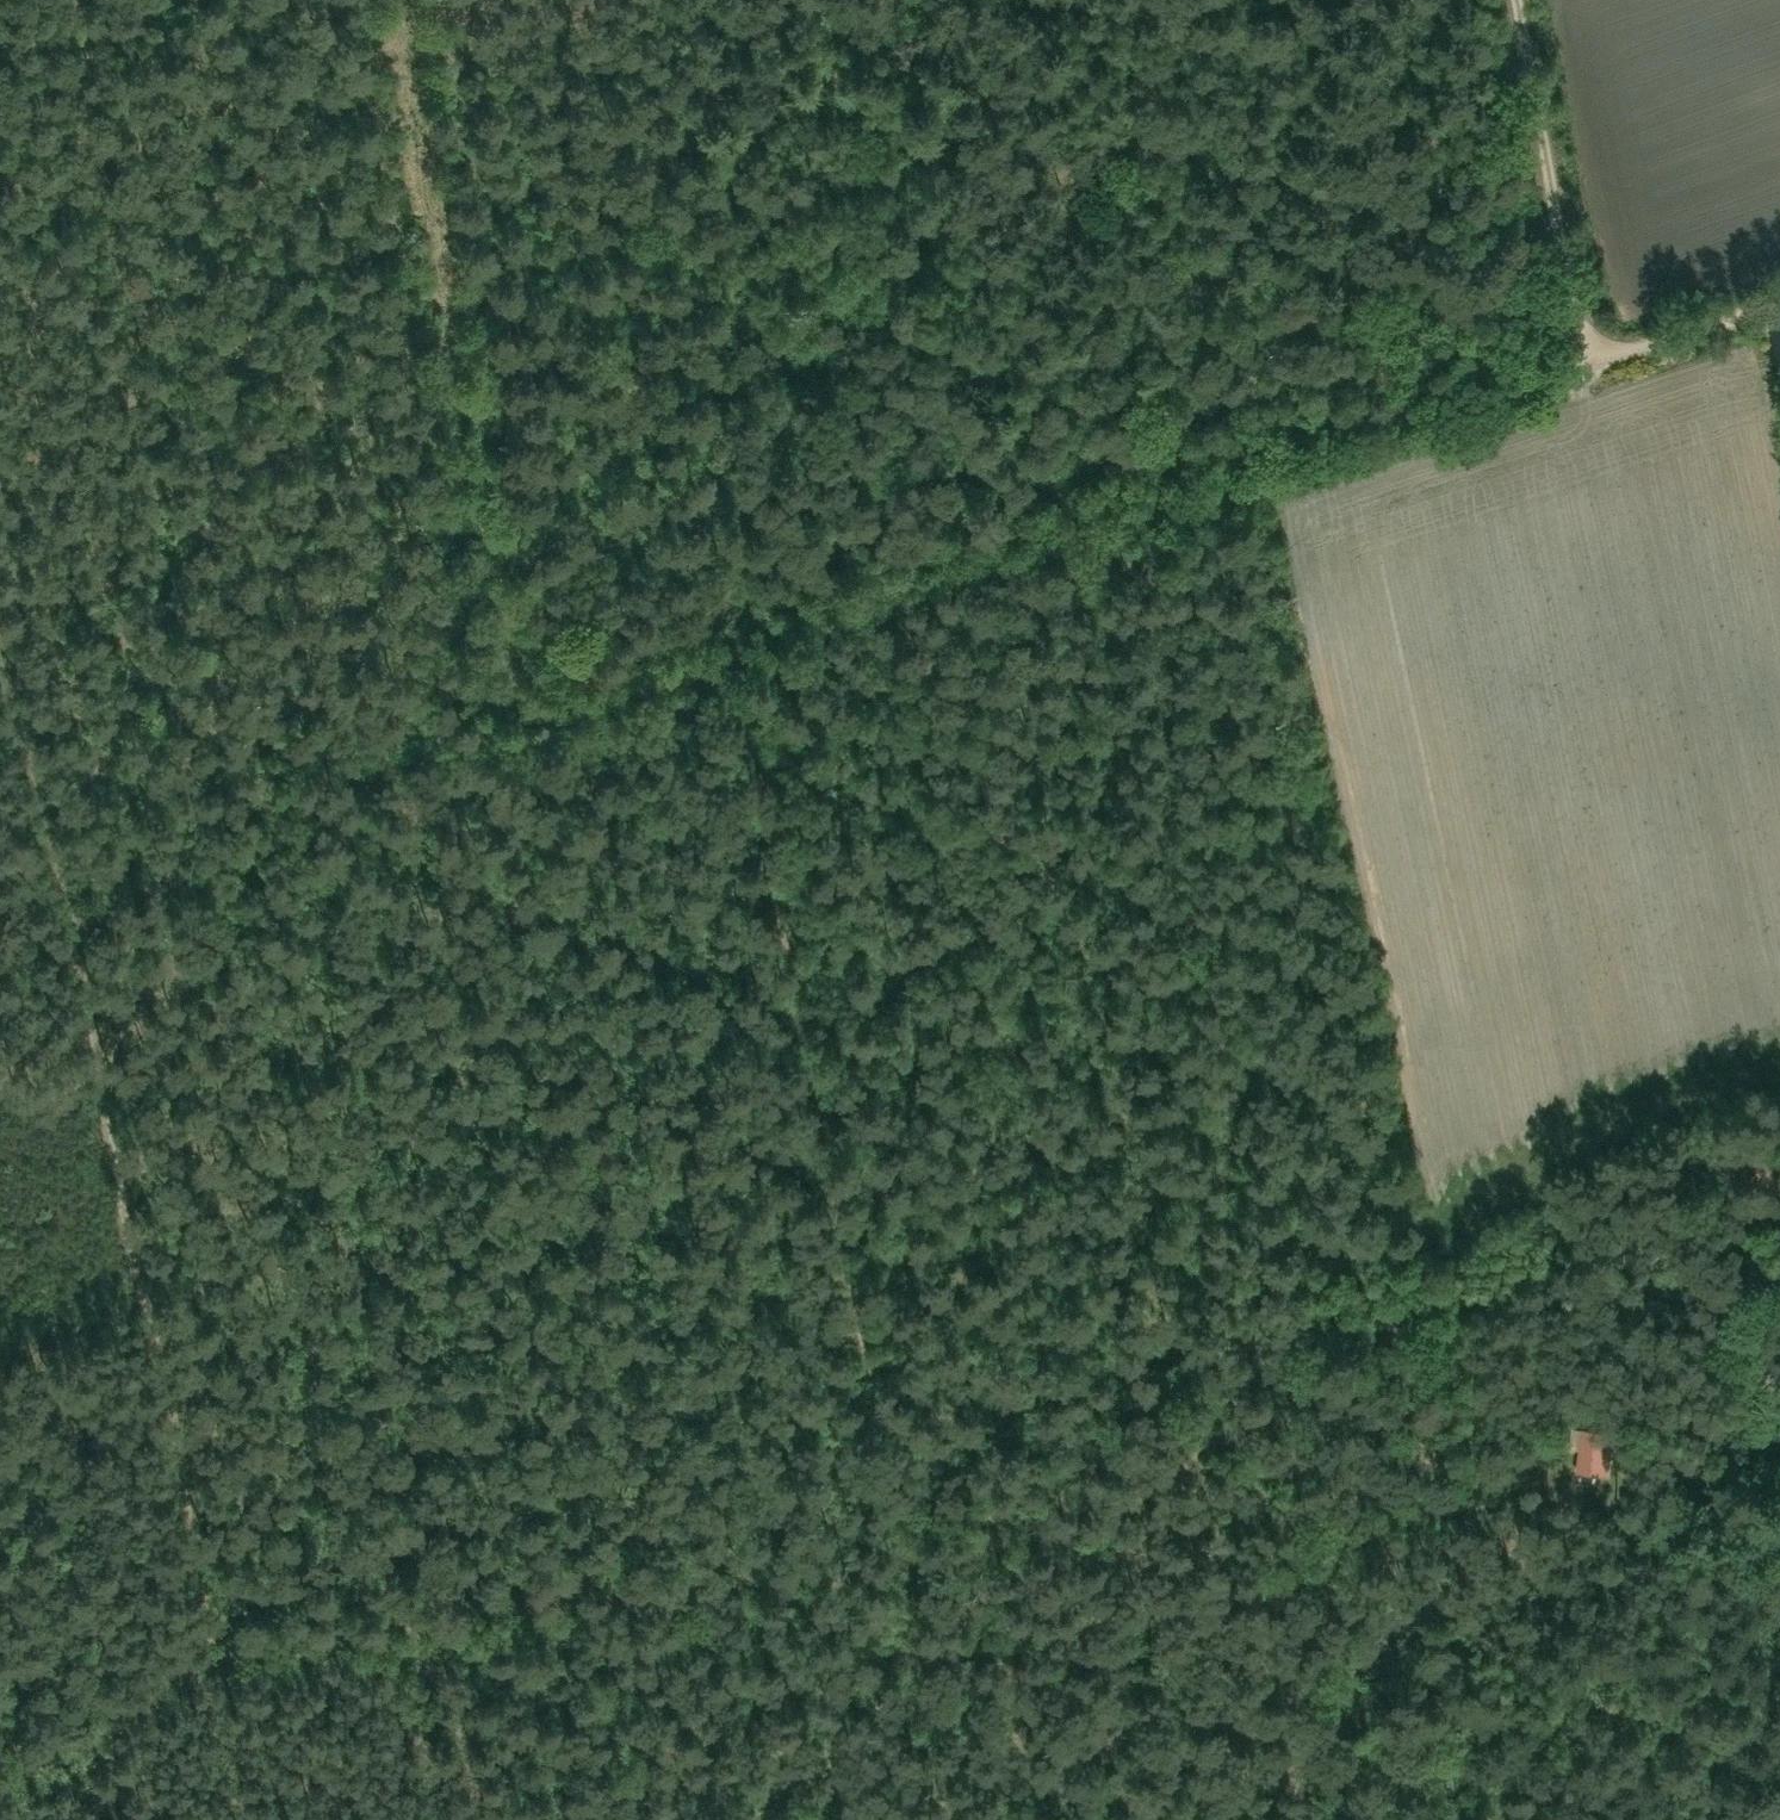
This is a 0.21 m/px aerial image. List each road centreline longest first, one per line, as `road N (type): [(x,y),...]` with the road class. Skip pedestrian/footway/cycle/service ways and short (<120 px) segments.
road 1 (track): [(1512,0),(1573,311),(1602,346)]
road 2 (track): [(1779,301),(1645,344),(1602,346)]

